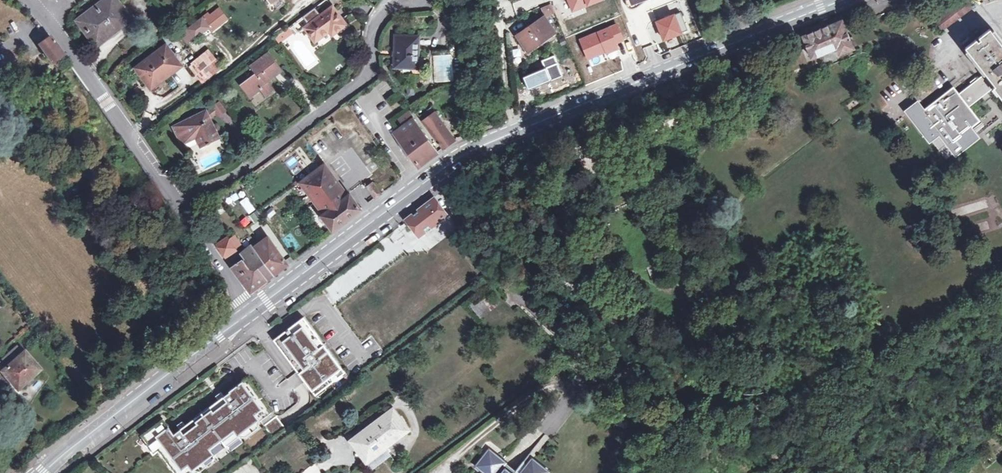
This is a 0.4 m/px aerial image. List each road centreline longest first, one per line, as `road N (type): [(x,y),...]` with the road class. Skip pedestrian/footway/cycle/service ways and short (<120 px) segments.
road 1 (primary): [(249,316),(462,155),(838,0)]
road 2 (track): [(556,115),(663,199),(679,225),(685,312),(601,313)]
road 3 (residential): [(179,204),(230,186),(378,82),(383,28),(395,0)]
road 4 (primary): [(43,472),(249,316)]
road 5 (residential): [(179,204),(46,22)]
road 6 (track): [(513,133),(498,0)]
road 7 (residential): [(249,316),(179,204)]

